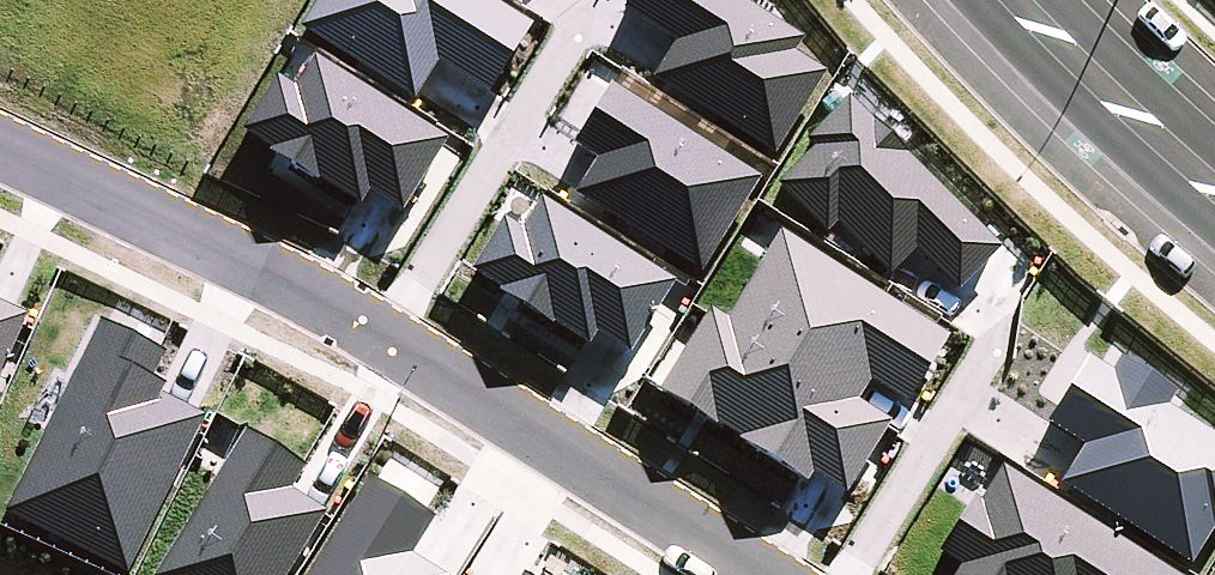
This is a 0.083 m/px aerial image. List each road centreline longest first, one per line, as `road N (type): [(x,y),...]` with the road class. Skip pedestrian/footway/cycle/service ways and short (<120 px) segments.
road 1 (residential): [(763,574),(353,317),(0,151)]
road 2 (secondary): [(1019,0),(1214,185)]

